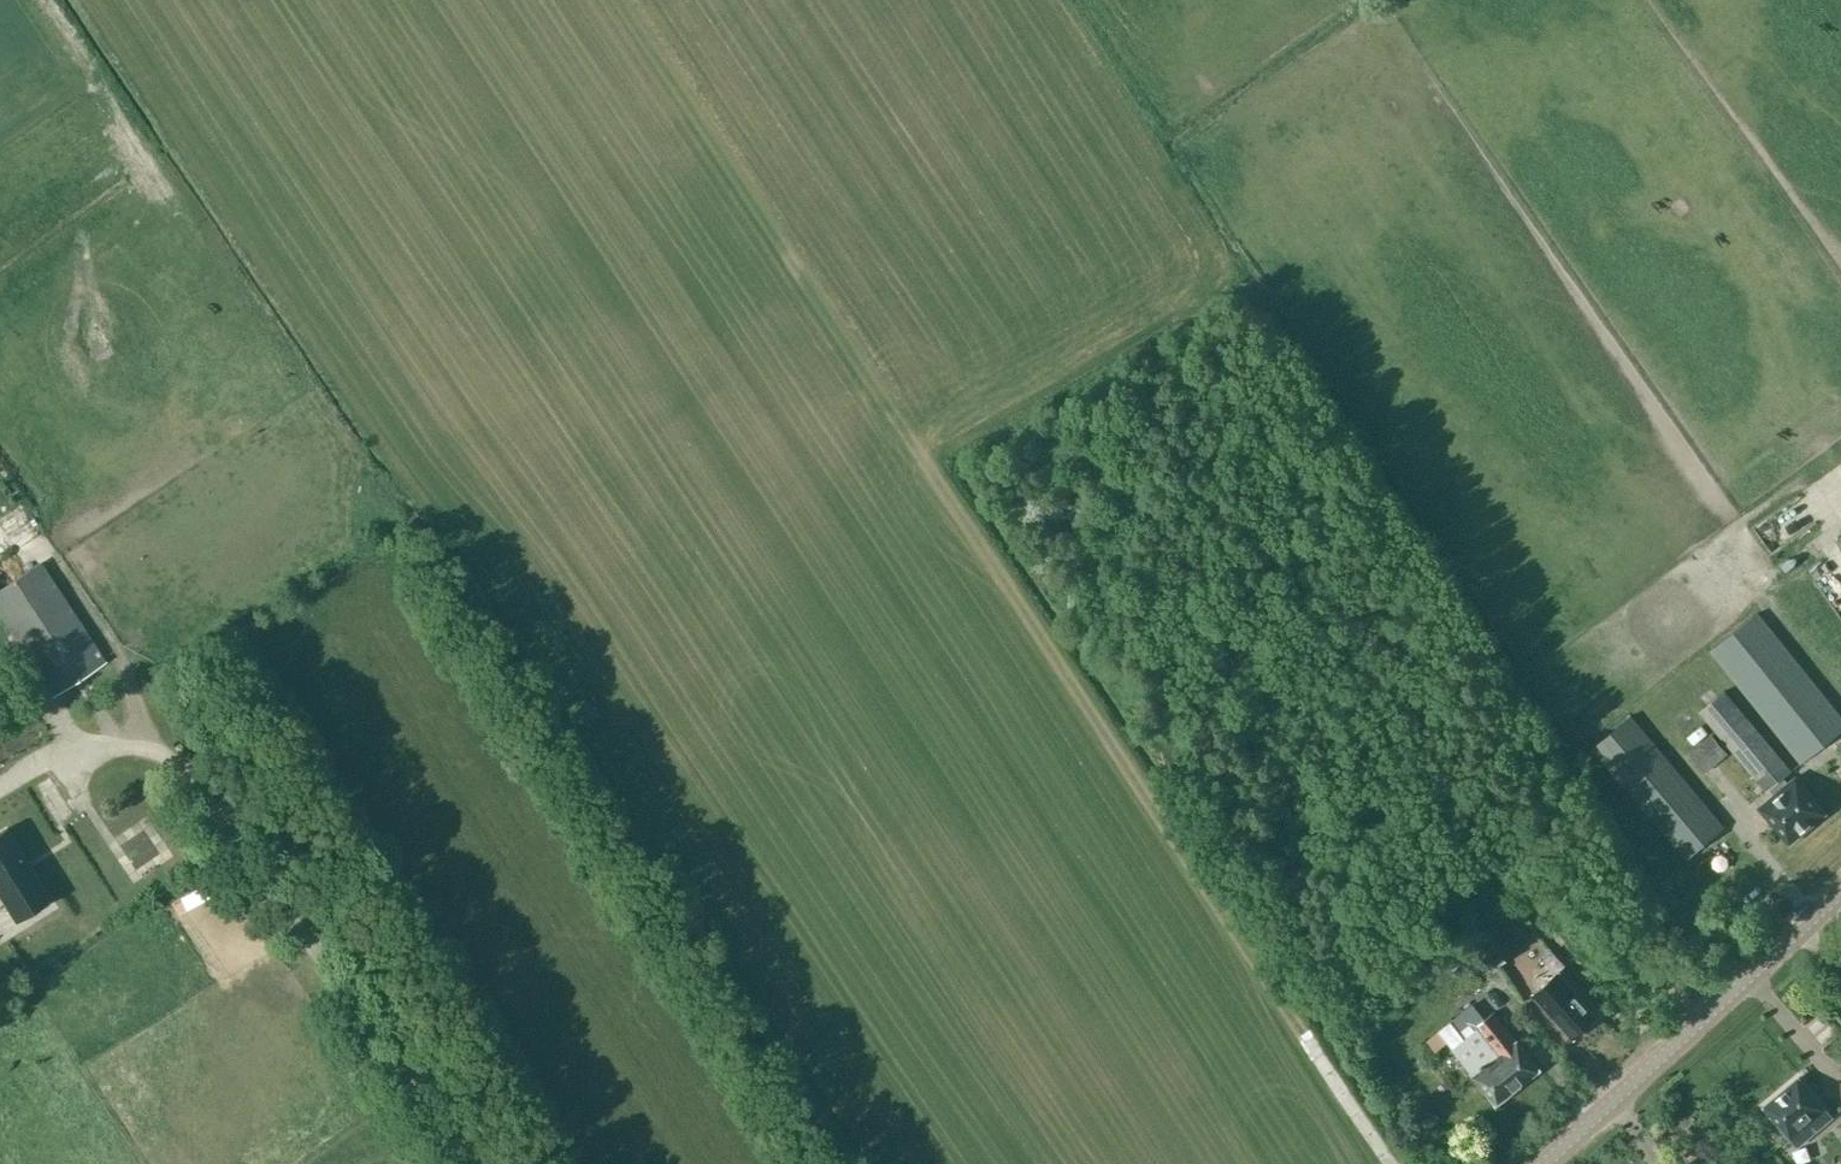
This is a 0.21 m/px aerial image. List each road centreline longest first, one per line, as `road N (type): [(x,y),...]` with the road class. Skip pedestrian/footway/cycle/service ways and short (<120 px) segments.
road 1 (tertiary): [(1543,1163),(1840,893)]

